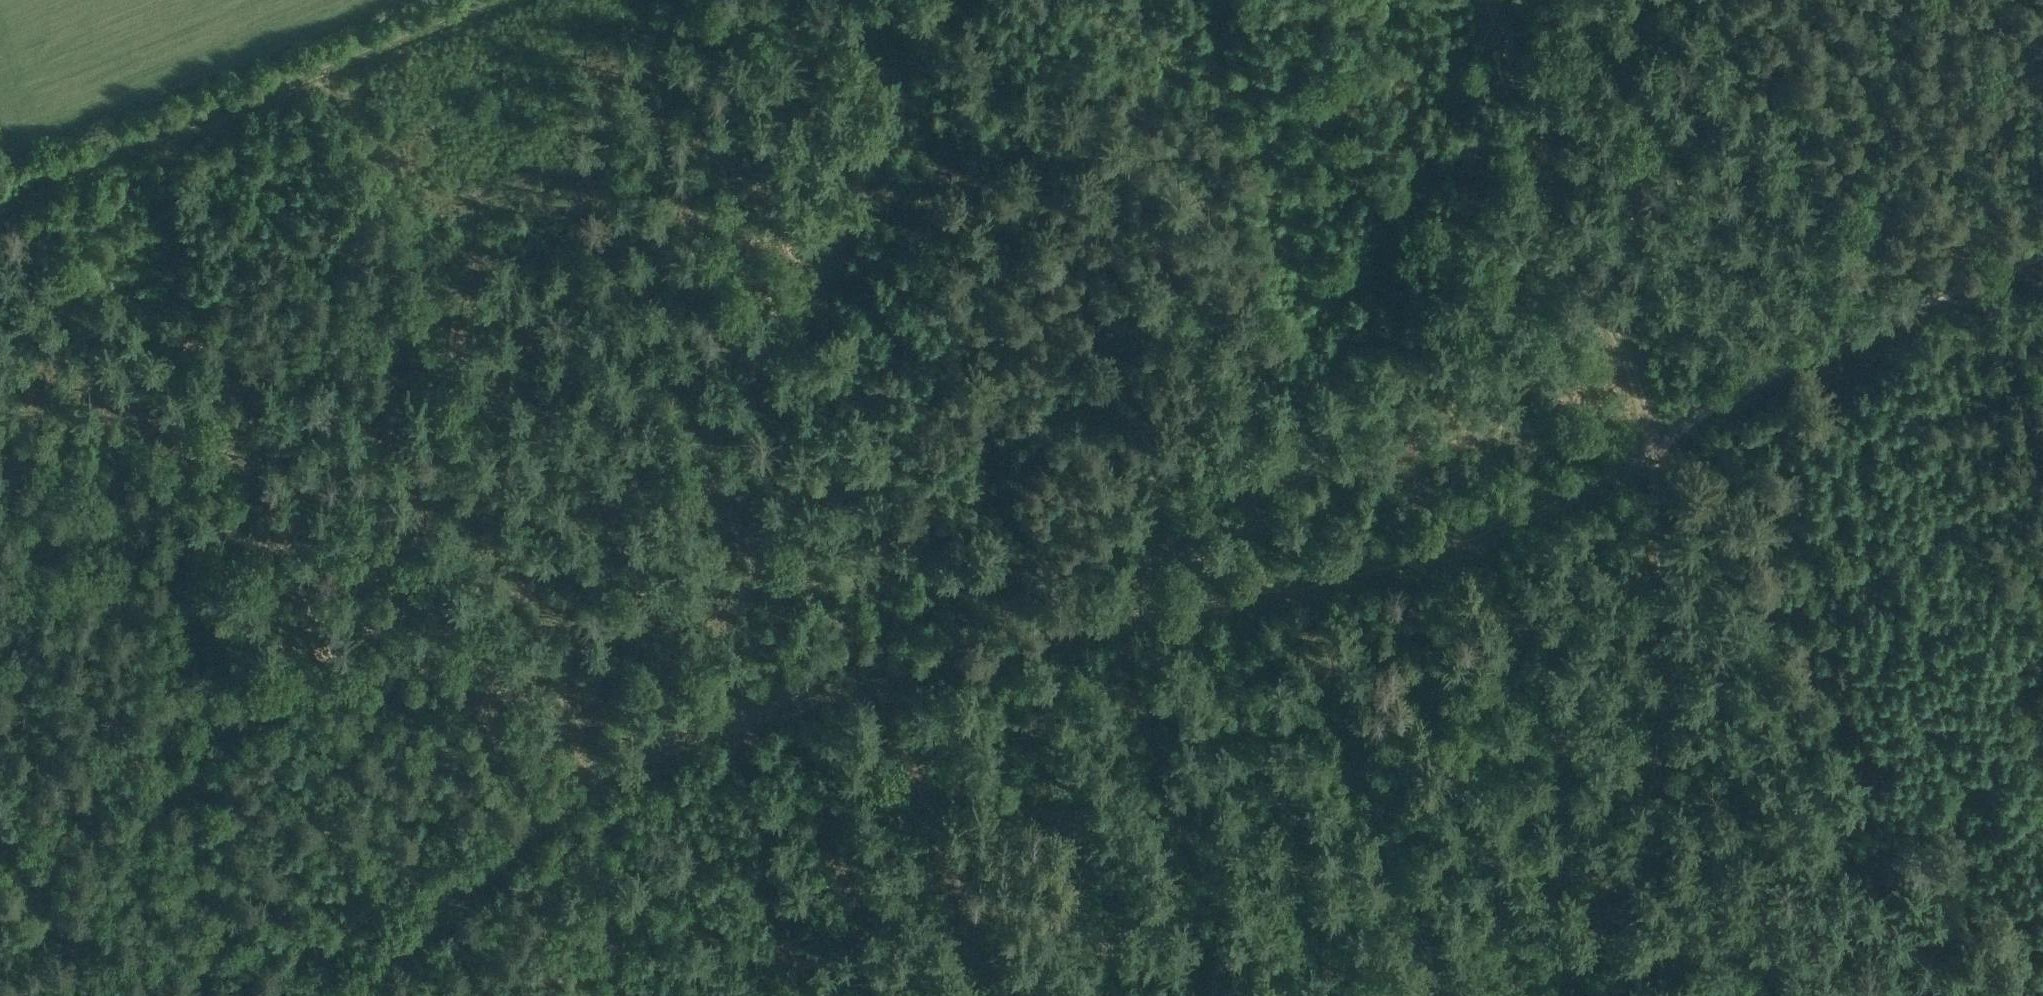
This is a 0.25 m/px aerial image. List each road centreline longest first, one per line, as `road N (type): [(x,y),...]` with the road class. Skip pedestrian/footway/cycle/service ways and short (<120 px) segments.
road 1 (track): [(1661,442),(1466,535),(1303,583),(1089,631)]
road 2 (track): [(1564,995),(1636,876),(1663,767),(1661,442)]
road 3 (track): [(503,0),(0,206)]
road 4 (track): [(1505,0),(1661,442)]
road 5 (track): [(2042,254),(1732,395),(1661,442)]
road 6 (track): [(121,995),(0,824)]

